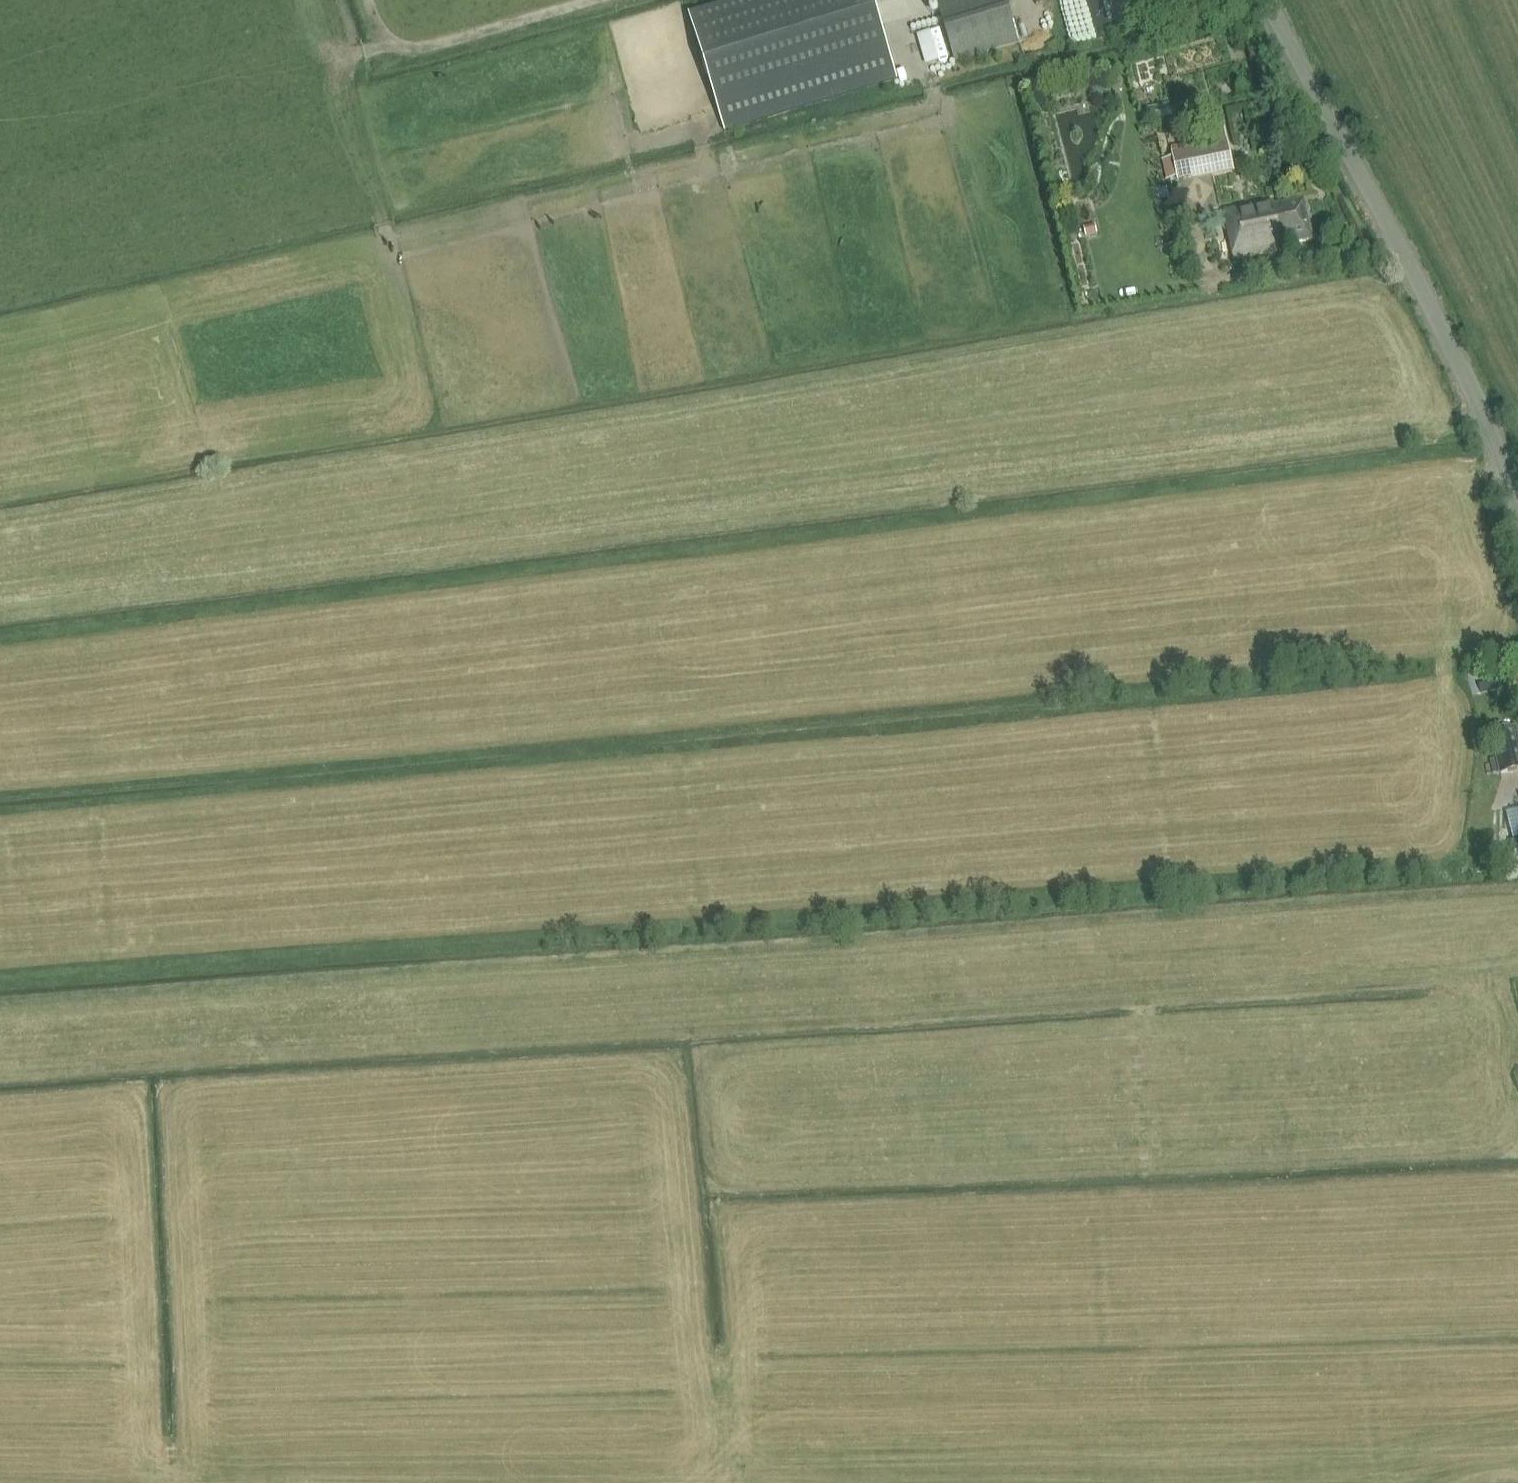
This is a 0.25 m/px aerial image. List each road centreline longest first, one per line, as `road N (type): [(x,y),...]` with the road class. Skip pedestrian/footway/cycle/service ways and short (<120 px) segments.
road 1 (tertiary): [(1517,530),(1441,334),(1266,0)]

